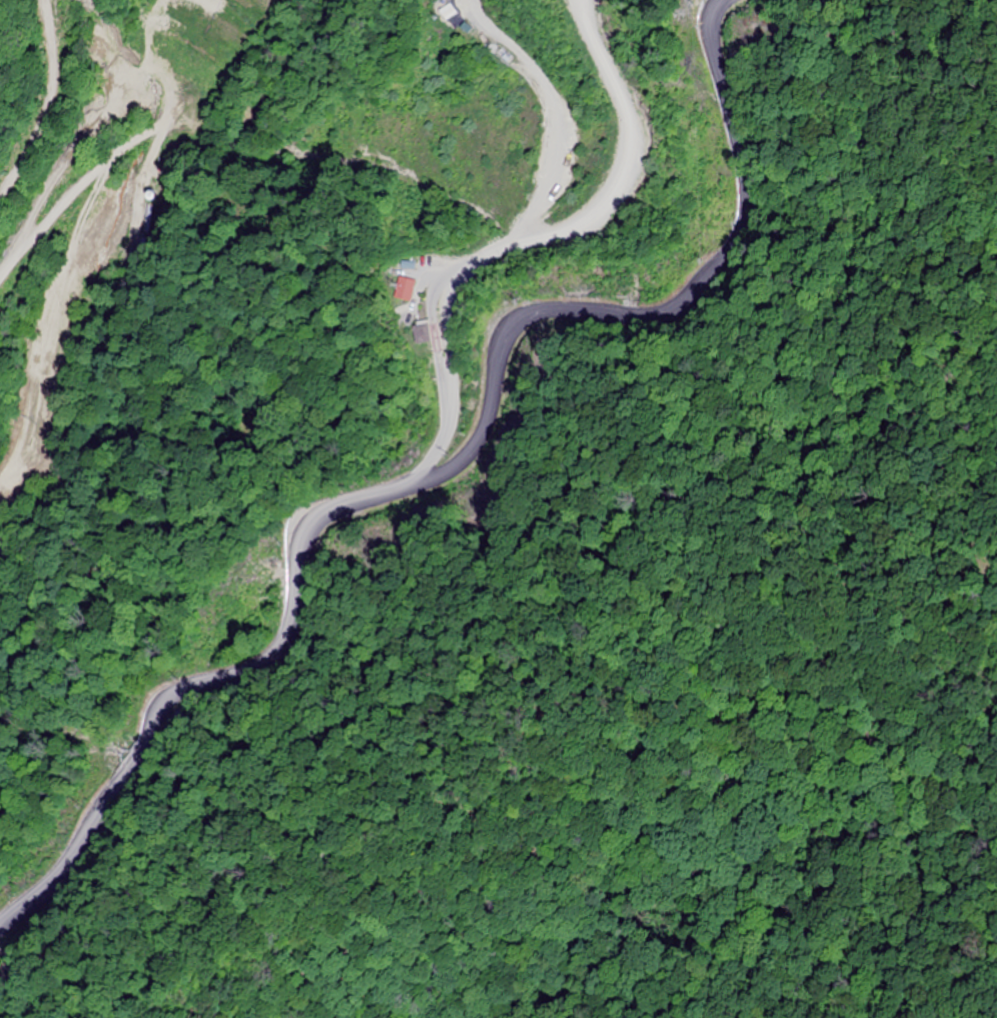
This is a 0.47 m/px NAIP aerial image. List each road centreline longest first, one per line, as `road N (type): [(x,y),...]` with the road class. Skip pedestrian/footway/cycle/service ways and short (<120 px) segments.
road 1 (residential): [(0,961),(46,906),(94,782),(169,712),(255,686),(325,578),(421,513),(475,336),(684,325),(711,276),(705,66),(761,0)]

